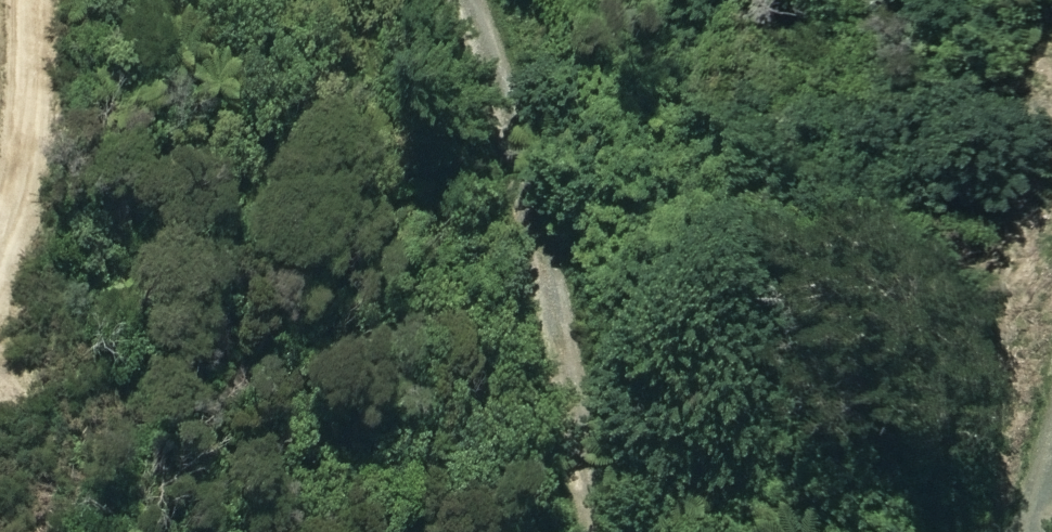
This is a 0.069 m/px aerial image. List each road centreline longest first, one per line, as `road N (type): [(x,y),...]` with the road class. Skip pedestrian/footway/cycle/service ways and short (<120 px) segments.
road 1 (track): [(598,531),(529,241),(453,0)]
road 2 (track): [(24,0),(21,91),(0,224)]
road 3 (track): [(1051,412),(1006,531)]

